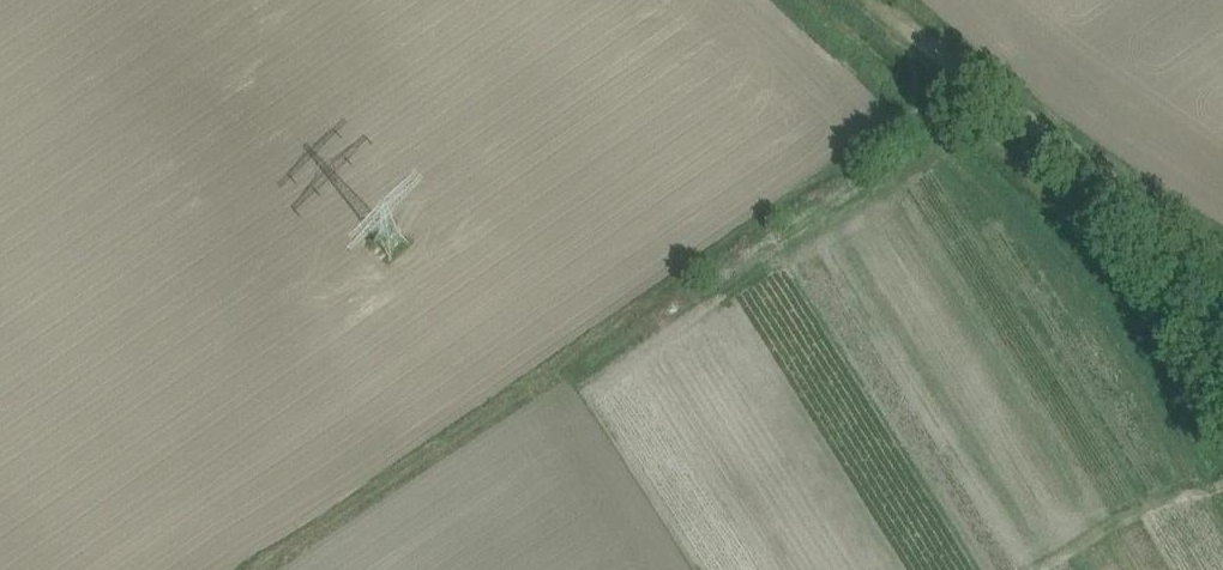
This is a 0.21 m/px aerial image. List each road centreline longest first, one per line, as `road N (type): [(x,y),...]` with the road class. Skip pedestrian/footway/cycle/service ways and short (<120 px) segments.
road 1 (track): [(249,569),(950,97),(986,85)]
road 2 (track): [(1222,252),(1042,138),(880,0)]

